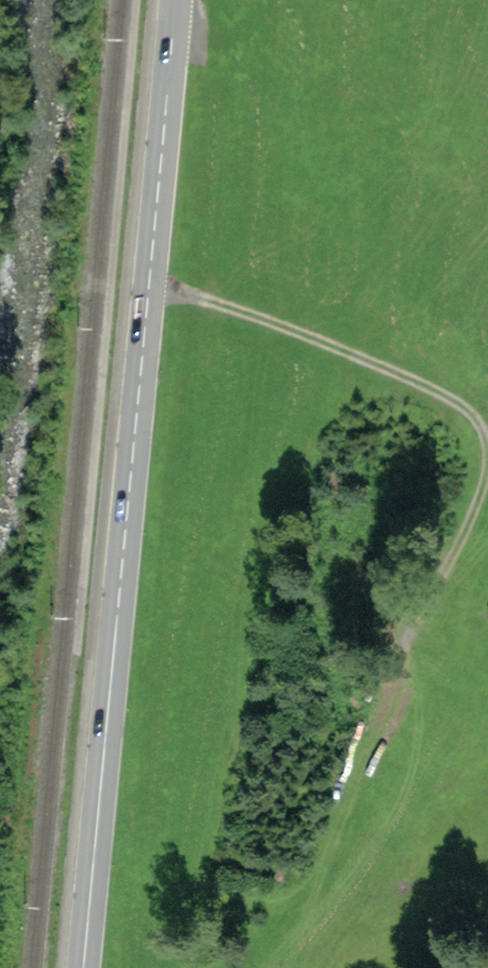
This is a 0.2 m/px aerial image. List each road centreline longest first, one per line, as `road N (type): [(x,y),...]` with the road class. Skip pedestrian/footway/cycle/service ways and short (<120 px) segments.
road 1 (secondary): [(175,0),(83,967)]
road 2 (track): [(398,661),(483,485),(487,459),(478,422),(448,398),(333,347),(148,287)]

